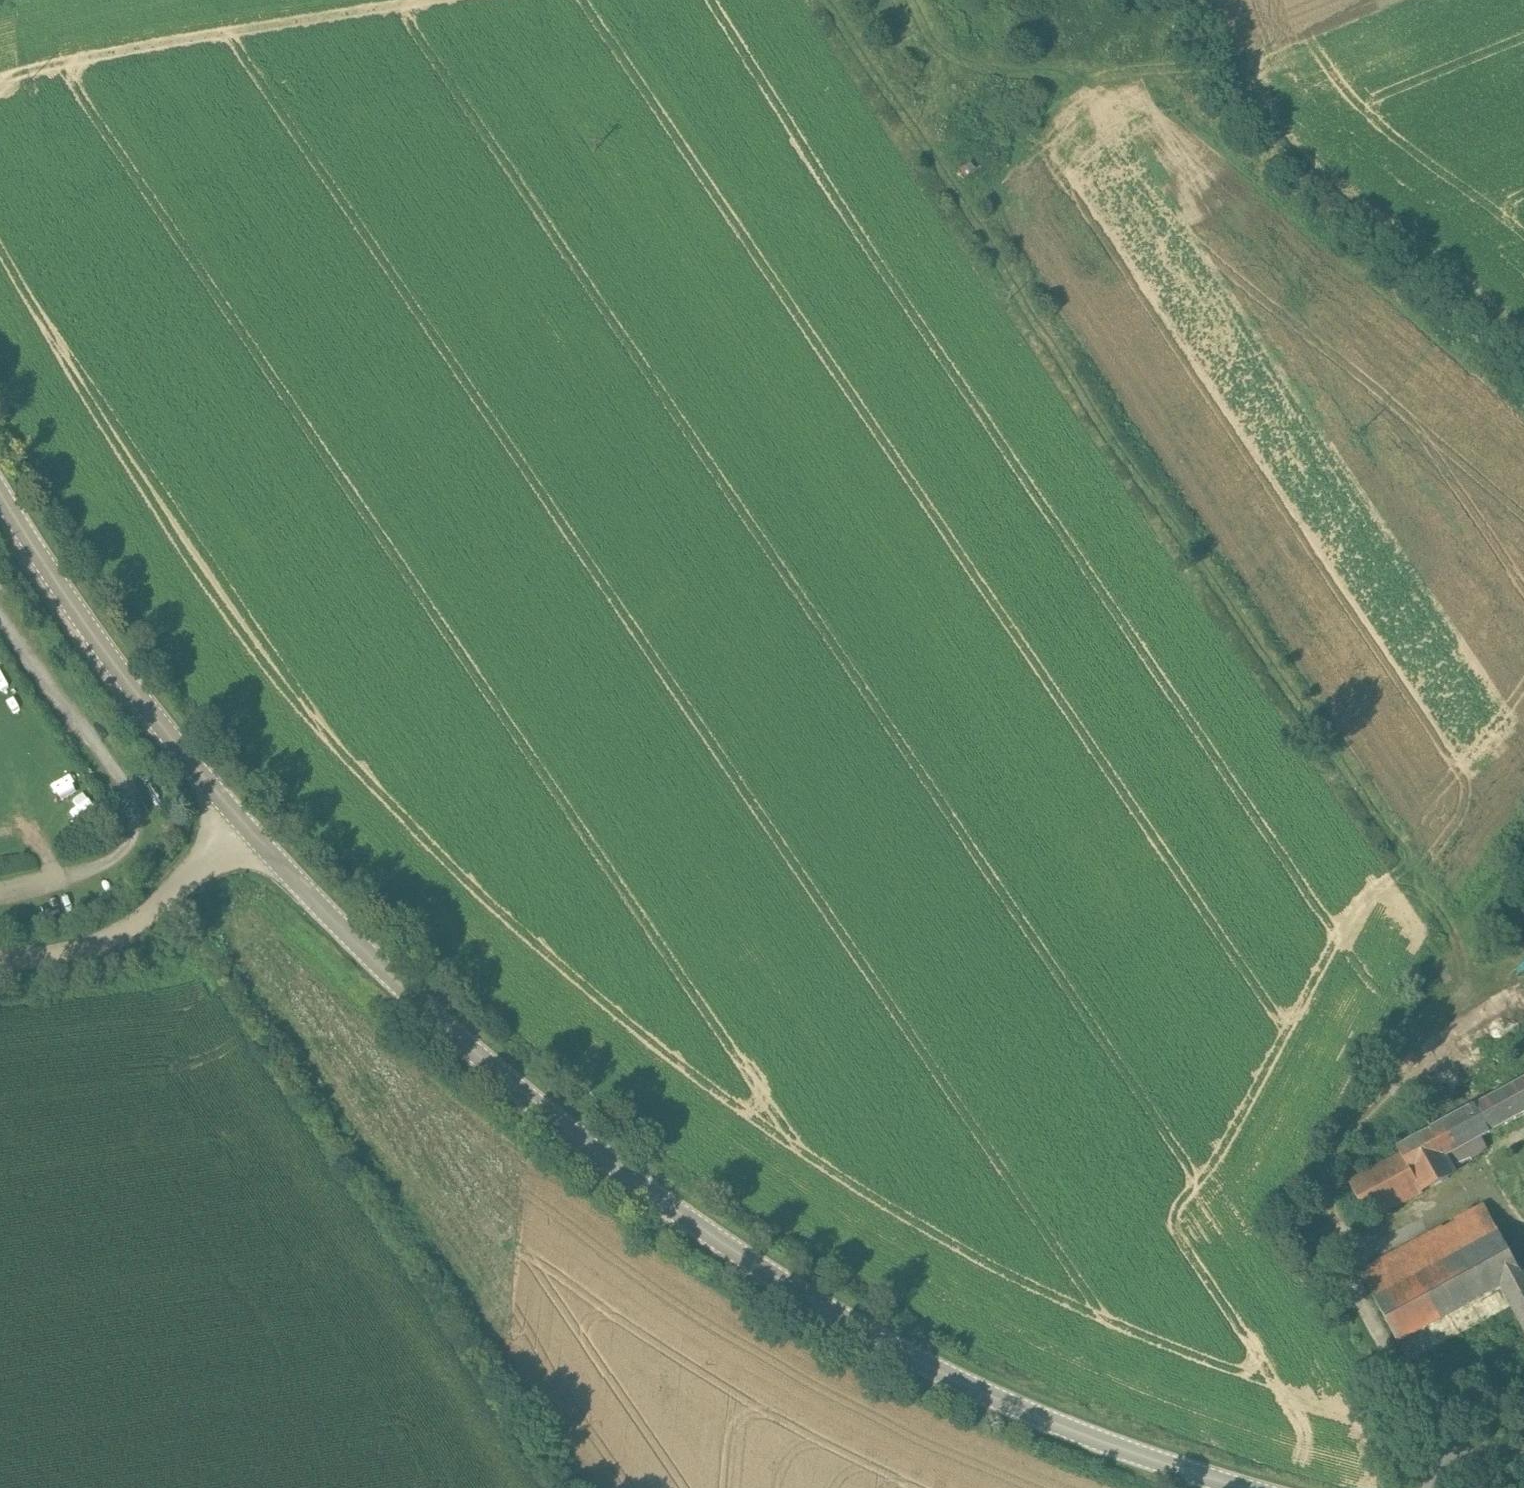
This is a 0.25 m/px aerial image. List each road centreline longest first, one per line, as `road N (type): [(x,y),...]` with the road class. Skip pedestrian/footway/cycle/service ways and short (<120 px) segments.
road 1 (track): [(815,0),(1332,752),(1454,945),(1430,1077)]
road 2 (unclassified): [(246,827),(391,978),(490,1065),(719,1241),(884,1343),(969,1386),(1242,1487)]
road 3 (unclassified): [(0,495),(103,651),(246,827)]
road 4 (unclassified): [(246,827),(161,910),(111,942),(0,958)]
road 5 (track): [(909,0),(928,29),(963,57),(1173,70)]

